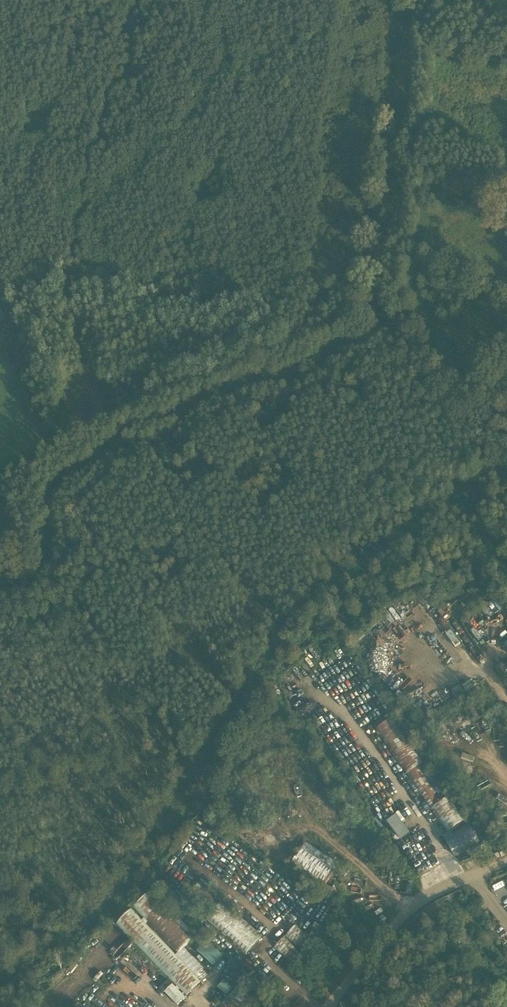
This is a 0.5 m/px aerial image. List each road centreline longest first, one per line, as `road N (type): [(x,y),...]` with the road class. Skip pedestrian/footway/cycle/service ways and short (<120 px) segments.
road 1 (unclassified): [(328,1006),(410,909),(506,862)]

